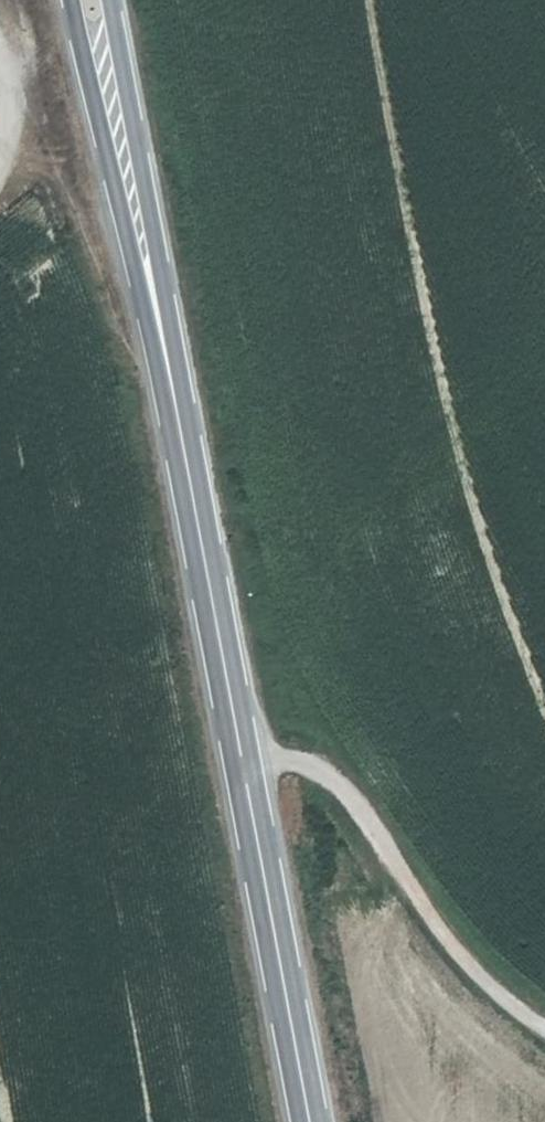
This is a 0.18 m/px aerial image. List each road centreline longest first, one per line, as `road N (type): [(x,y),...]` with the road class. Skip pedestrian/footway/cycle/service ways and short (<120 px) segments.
road 1 (secondary): [(167,364),(310,1121)]
road 2 (track): [(242,760),(324,771),(498,998),(544,1030)]
road 3 (secondary): [(71,0),(167,364)]
road 4 (secondary): [(167,364),(113,0)]

